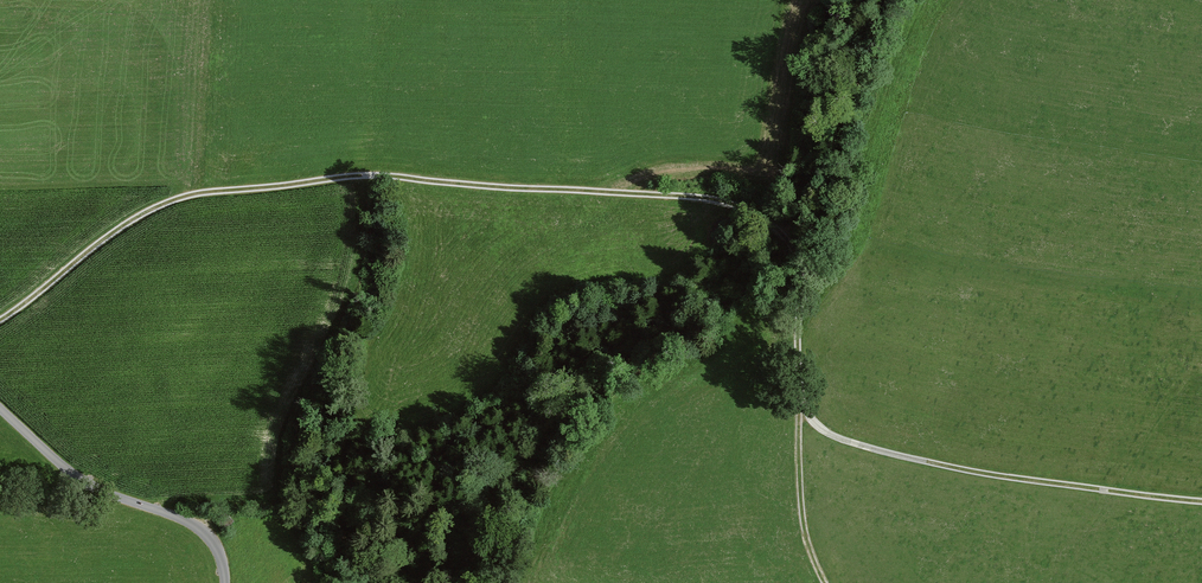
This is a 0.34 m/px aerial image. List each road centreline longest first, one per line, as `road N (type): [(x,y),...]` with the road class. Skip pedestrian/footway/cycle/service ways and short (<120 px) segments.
road 1 (track): [(0,320),(136,217),(199,193),(380,176),(702,198),(755,213),(795,254),(801,397),(827,434),(1013,478),(1201,501)]
road 2 (unclassified): [(223,582),(219,554),(205,534),(89,487),(0,411)]
road 3 (track): [(825,582),(802,510),(801,397)]

